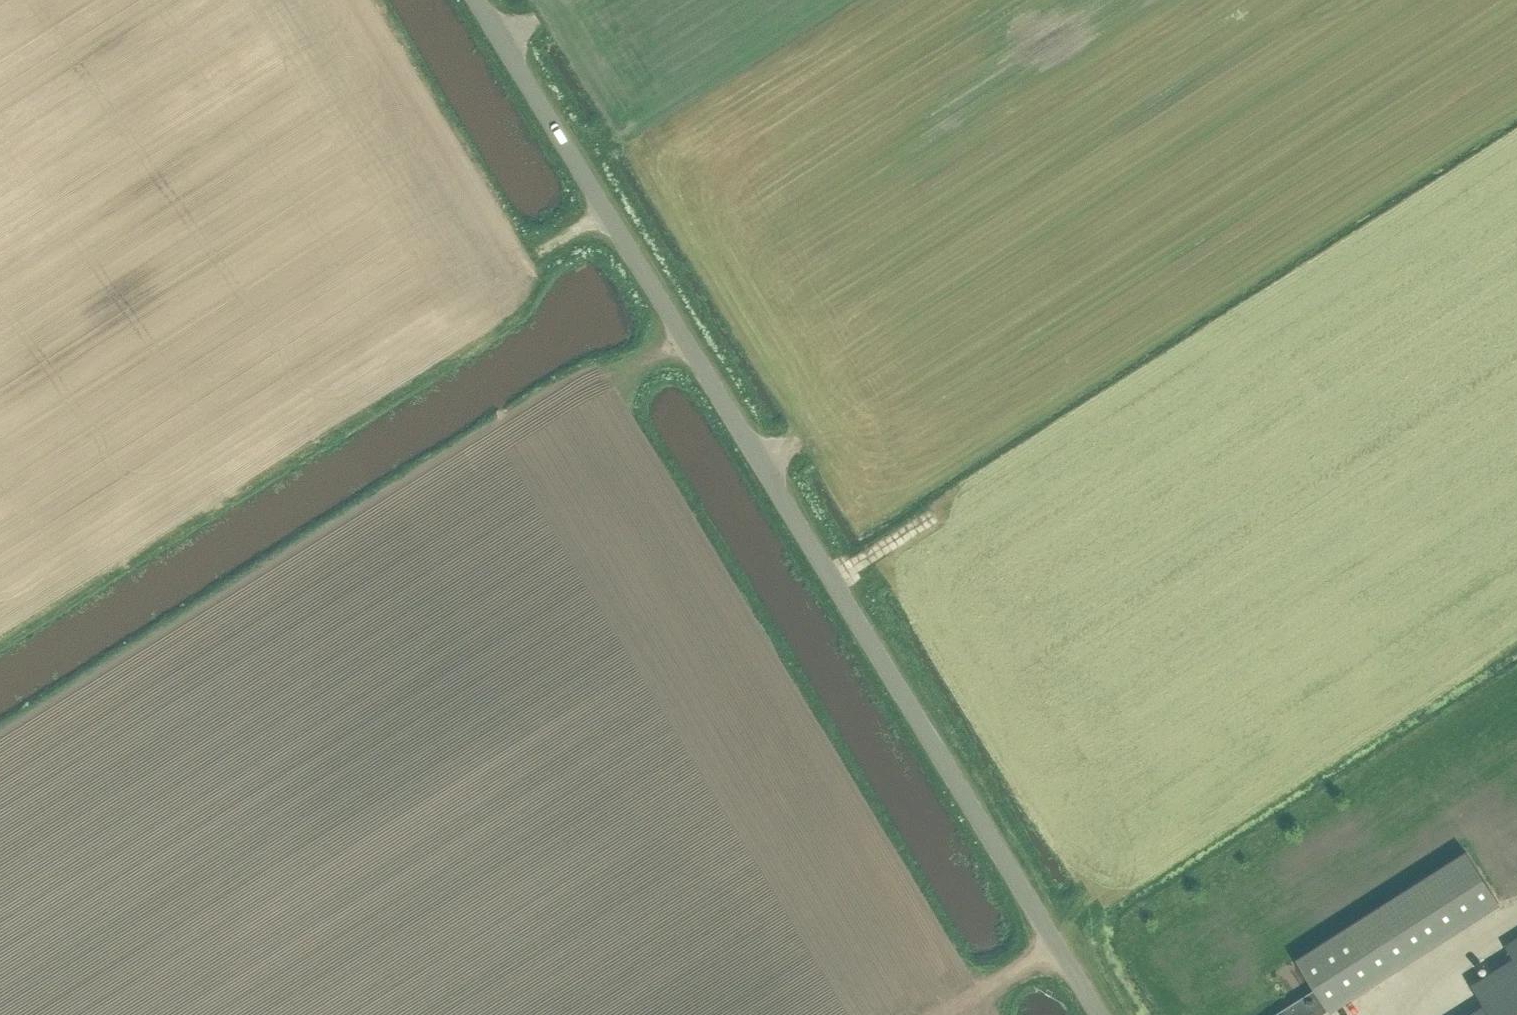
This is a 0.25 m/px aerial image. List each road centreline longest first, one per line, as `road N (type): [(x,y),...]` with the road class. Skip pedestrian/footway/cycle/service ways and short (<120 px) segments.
road 1 (unclassified): [(1102,1014),(477,0)]

